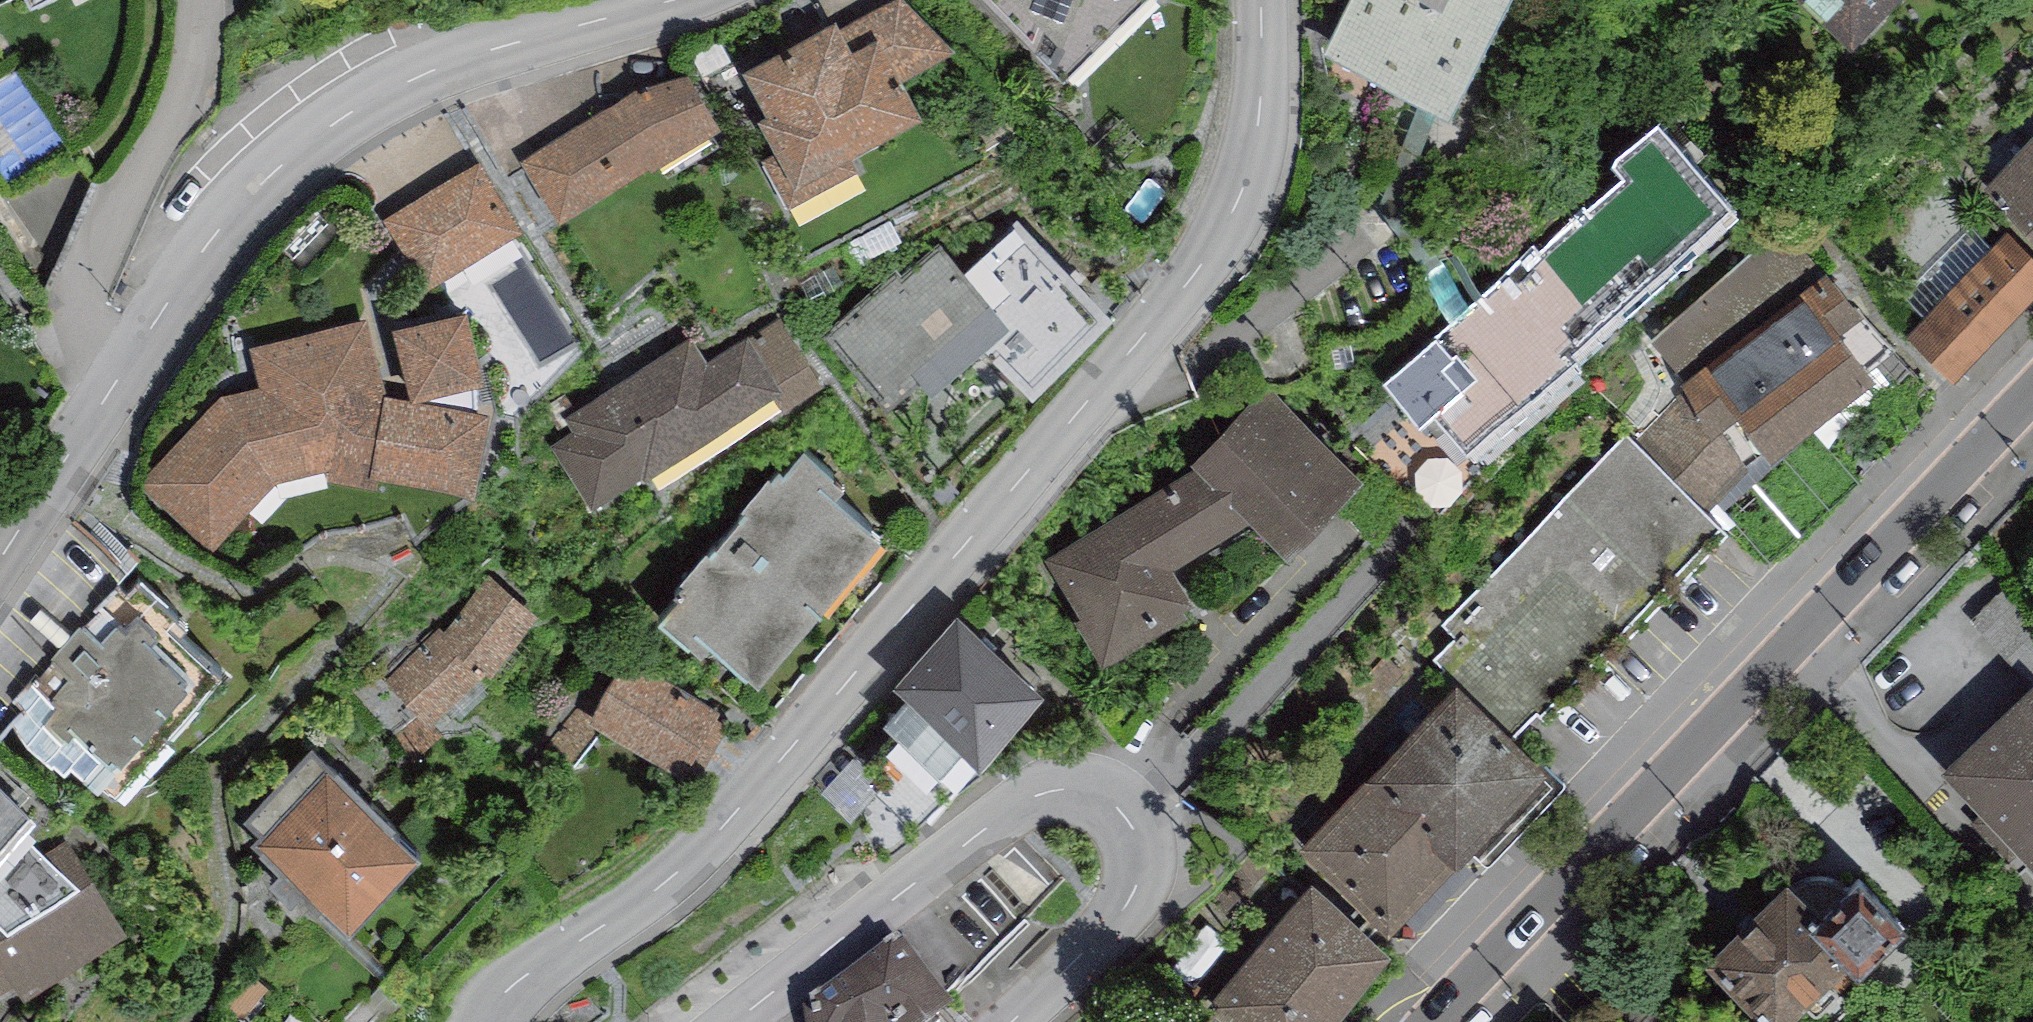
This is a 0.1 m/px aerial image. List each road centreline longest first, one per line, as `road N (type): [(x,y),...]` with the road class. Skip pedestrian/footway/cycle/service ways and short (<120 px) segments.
road 1 (residential): [(1264,0),(1256,143),(1218,242),(1191,281),(699,853),(527,976),(488,1021)]
road 2 (tertiary): [(2032,384),(1425,1021)]
road 3 (residential): [(97,415),(226,223),(305,145),(415,78),(679,0)]
road 4 (residential): [(731,1021),(1005,813),(1039,796),(1092,789),(1128,813),(1142,843),(1135,893),(1008,1021)]
road 5 (residential): [(97,415),(86,353),(88,285),(127,188),(174,114),(197,0)]
road 6 (residential): [(0,559),(97,415)]

